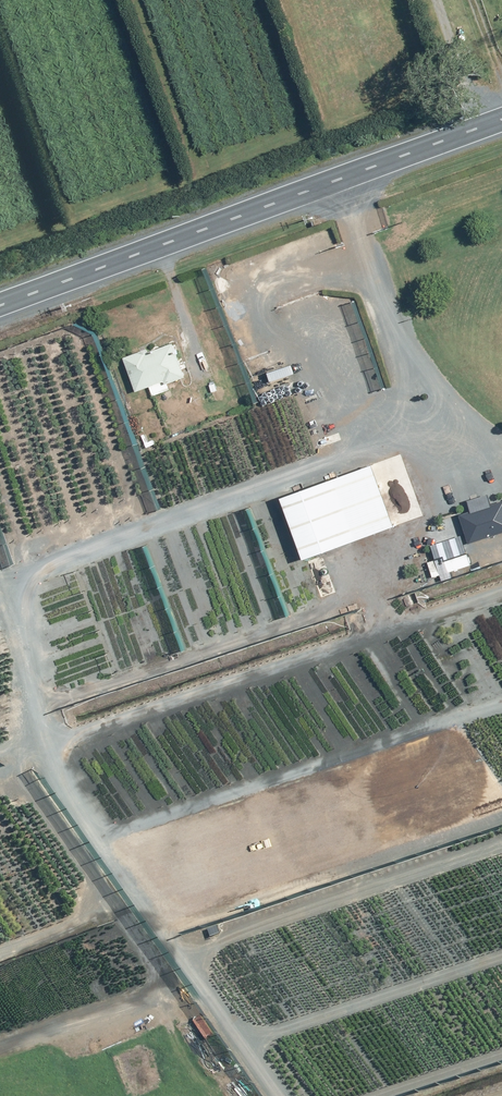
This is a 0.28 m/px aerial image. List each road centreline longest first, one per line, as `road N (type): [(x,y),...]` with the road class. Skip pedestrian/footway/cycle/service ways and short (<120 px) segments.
road 1 (track): [(357,169),(424,428),(398,447),(61,553),(40,568),(32,595),(35,735),(53,784),(276,1095)]
road 2 (tertiary): [(0,300),(501,116)]
road 3 (track): [(501,596),(212,697)]
road 4 (track): [(212,697),(43,756)]

